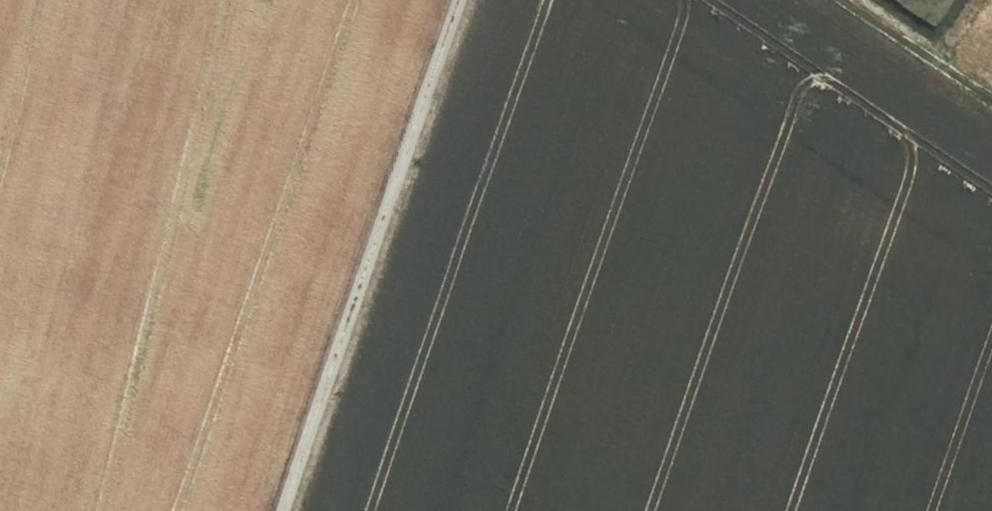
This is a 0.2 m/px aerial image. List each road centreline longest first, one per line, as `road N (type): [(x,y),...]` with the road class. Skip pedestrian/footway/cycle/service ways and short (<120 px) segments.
road 1 (unclassified): [(285,510),(459,0)]
road 2 (track): [(991,104),(846,0)]

